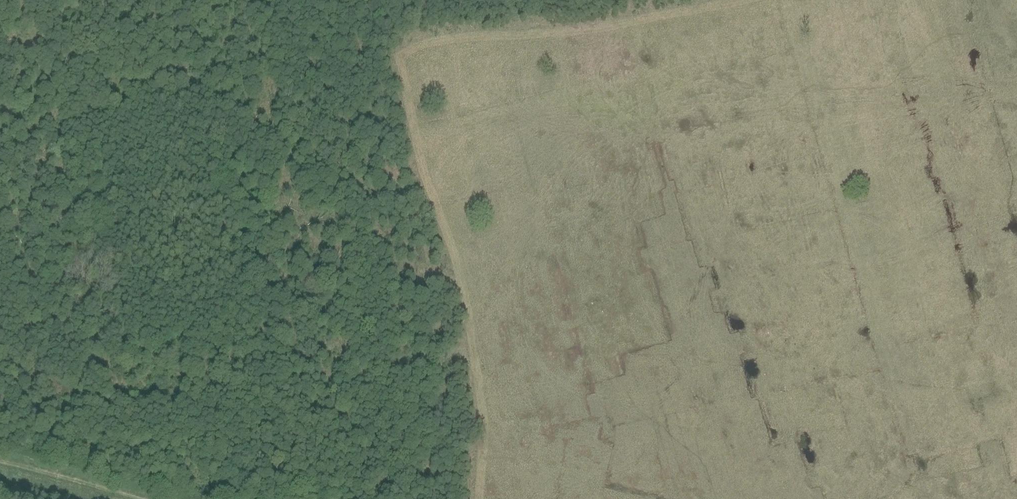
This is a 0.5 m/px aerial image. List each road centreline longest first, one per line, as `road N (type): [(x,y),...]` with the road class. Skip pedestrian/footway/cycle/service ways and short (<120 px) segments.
road 1 (track): [(158,498),(0,460)]

